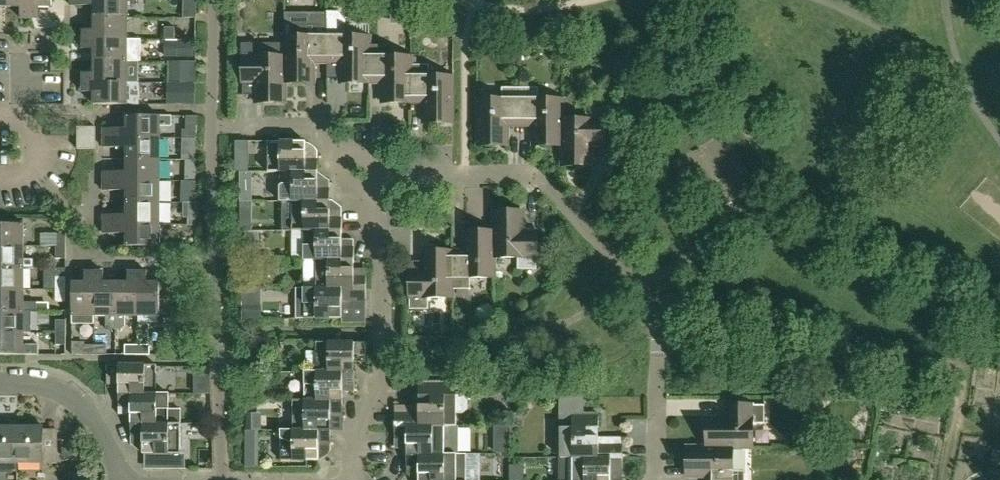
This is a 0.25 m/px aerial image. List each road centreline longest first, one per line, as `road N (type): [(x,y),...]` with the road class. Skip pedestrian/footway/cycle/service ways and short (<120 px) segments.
road 1 (residential): [(657,479),(659,346),(647,299),(612,253),(536,177),(379,177)]
road 2 (residential): [(349,479),(365,414),(382,399),(379,177)]
road 3 (residential): [(125,479),(86,413),(56,390),(0,385)]
road 4 (residential): [(379,177),(314,127),(243,127)]

